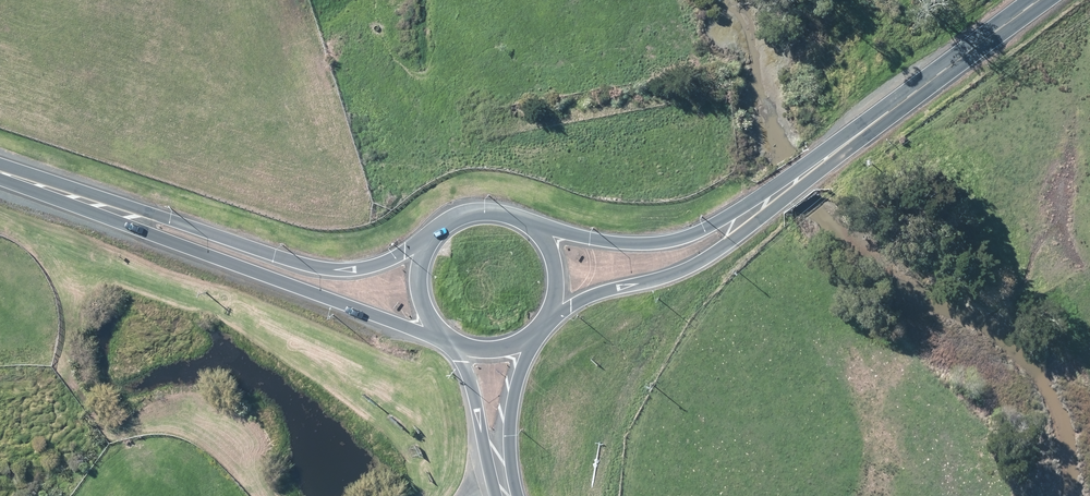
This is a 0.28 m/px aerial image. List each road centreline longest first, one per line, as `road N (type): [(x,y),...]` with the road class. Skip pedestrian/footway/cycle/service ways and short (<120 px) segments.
road 1 (tertiary): [(446,337),(156,235),(97,205)]
road 2 (secondary): [(1041,0),(750,215)]
road 3 (tertiary): [(97,205),(162,217),(317,267),(365,265),(432,238)]
road 4 (secondary): [(750,215),(702,261),(551,310)]
road 5 (secondary): [(537,230),(644,243),(750,215)]
road 6 (secondary): [(506,491),(454,342)]
road 7 (secondary): [(530,336),(506,445),(506,491)]

